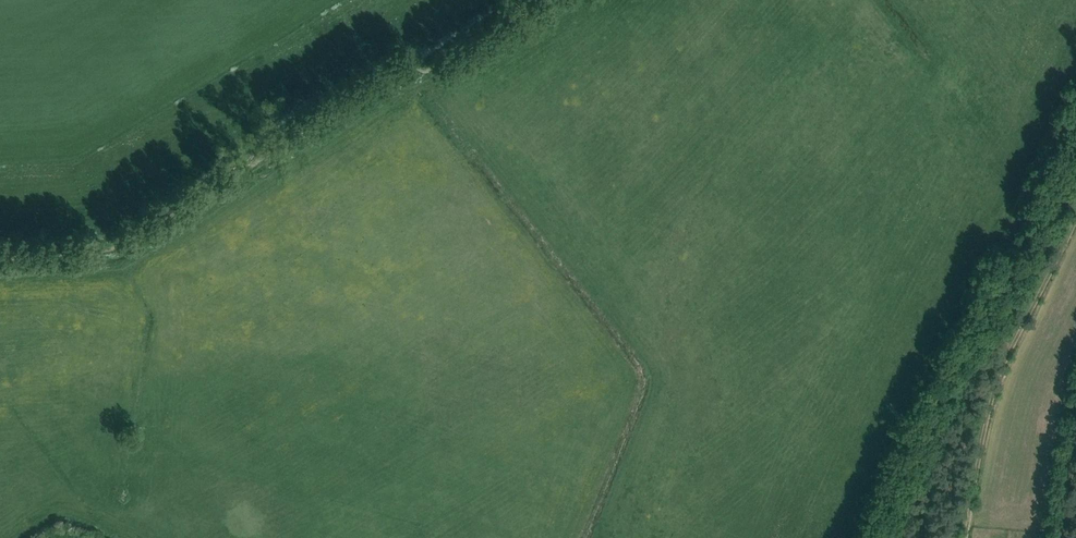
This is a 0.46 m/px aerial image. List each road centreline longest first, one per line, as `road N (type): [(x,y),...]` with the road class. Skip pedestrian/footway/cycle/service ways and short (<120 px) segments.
road 1 (track): [(972,537),(1011,358),(1075,229)]

